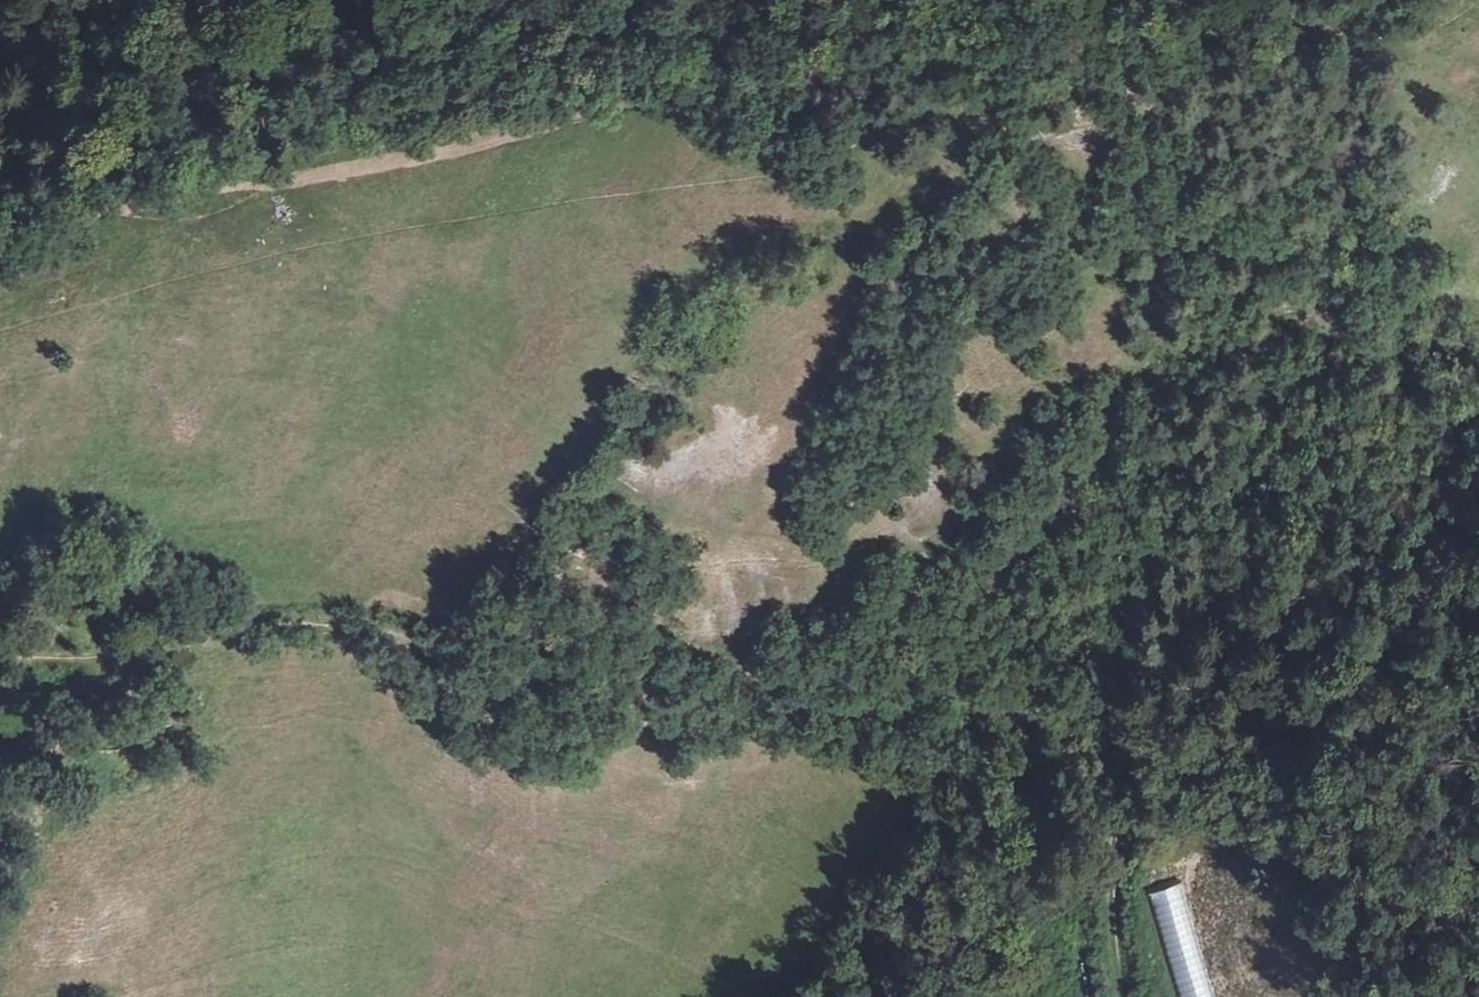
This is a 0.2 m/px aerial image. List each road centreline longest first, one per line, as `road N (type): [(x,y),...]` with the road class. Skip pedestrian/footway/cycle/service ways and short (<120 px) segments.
road 1 (track): [(1125,996),(1107,757),(1046,717),(745,687),(608,689),(329,623),(234,624),(119,658),(0,658)]
road 2 (track): [(0,269),(109,218),(785,65),(1271,0)]
road 3 (track): [(251,186),(457,0)]

